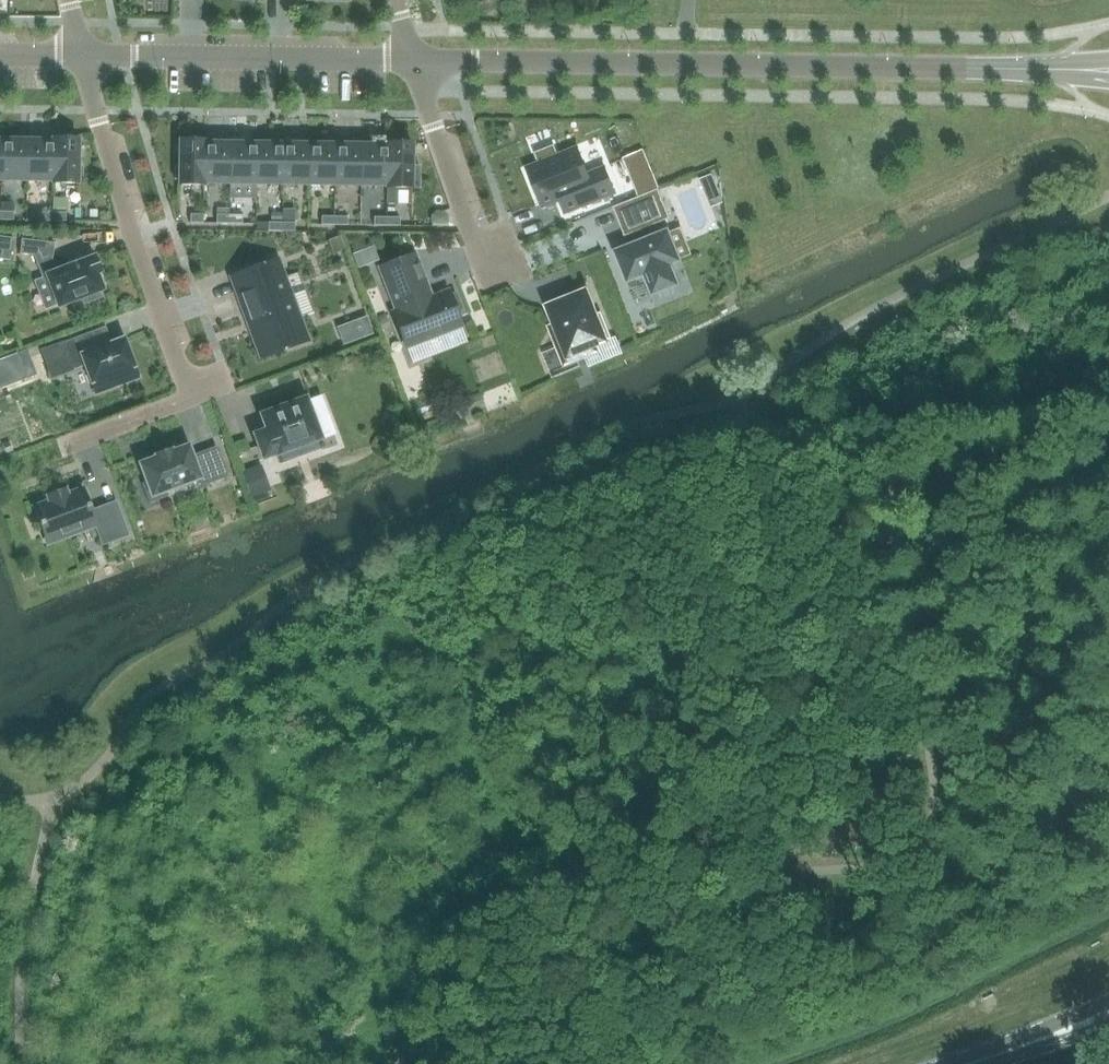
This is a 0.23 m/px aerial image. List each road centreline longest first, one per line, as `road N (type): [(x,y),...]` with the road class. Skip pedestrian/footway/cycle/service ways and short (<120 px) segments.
road 1 (unclassified): [(1088,70),(413,61)]
road 2 (residential): [(80,55),(190,397),(58,448)]
road 3 (unclassified): [(413,61),(80,55)]
road 4 (residential): [(413,61),(486,277)]

